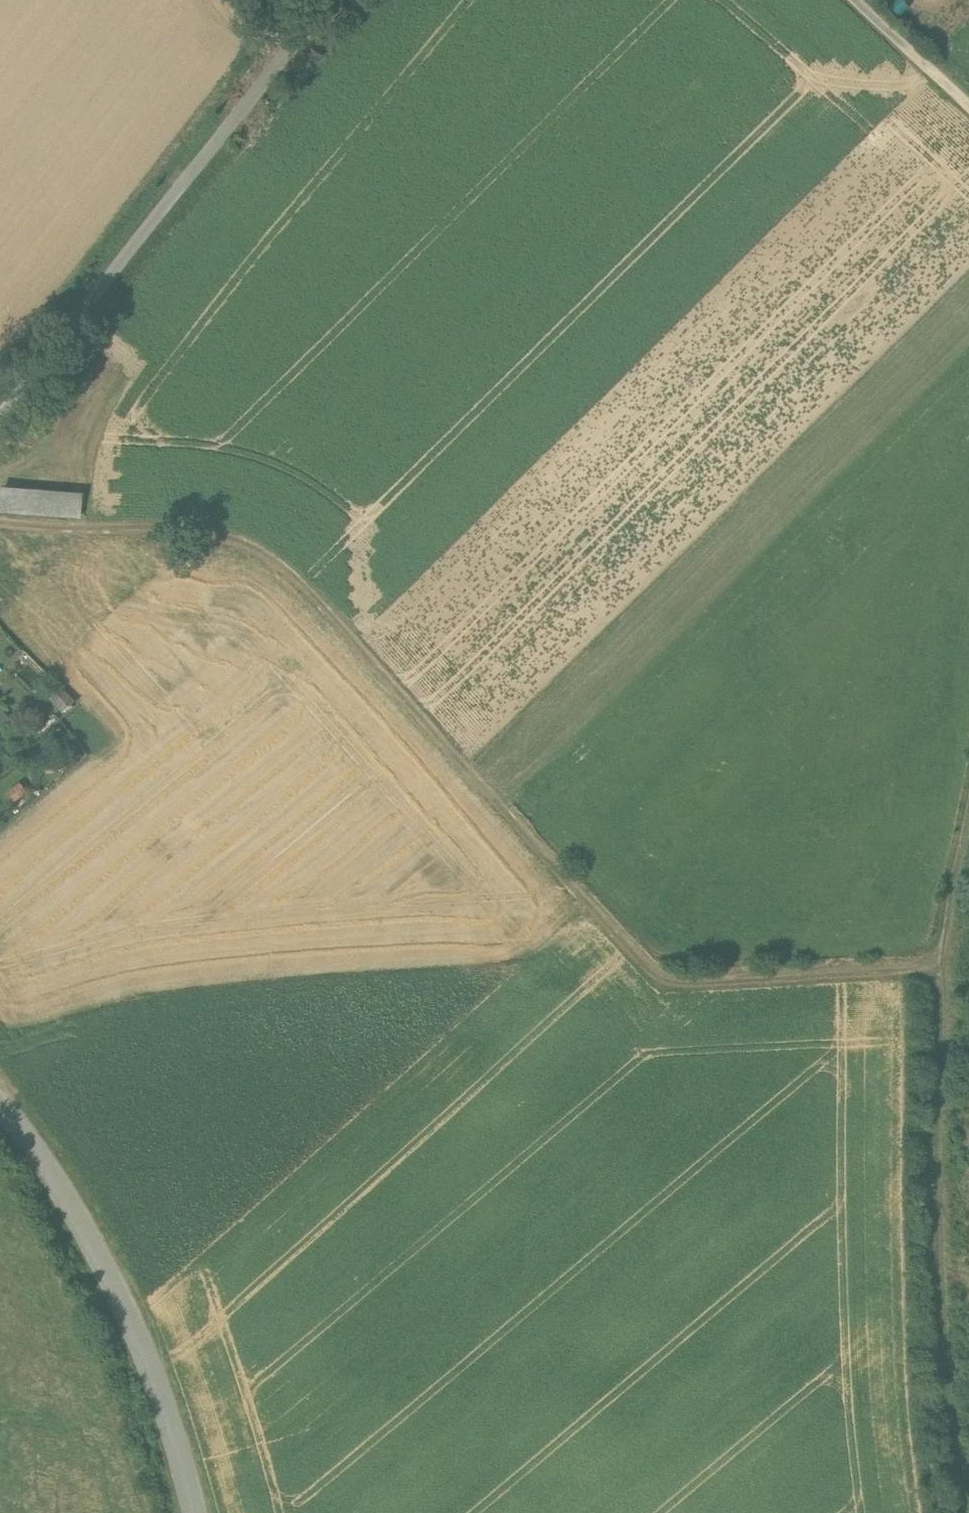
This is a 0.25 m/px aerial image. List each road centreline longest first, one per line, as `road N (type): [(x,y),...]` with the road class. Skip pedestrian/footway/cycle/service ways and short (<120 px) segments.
road 1 (track): [(941,970),(674,980),(654,971),(275,565),(204,539),(0,521)]
road 2 (track): [(968,821),(941,970),(945,1300),(962,1512)]
road 3 (residential): [(0,417),(330,0)]
road 4 (unclassified): [(194,1512),(183,1457),(125,1307),(38,1149),(0,1104)]
road 5 (residential): [(852,0),(968,108)]

